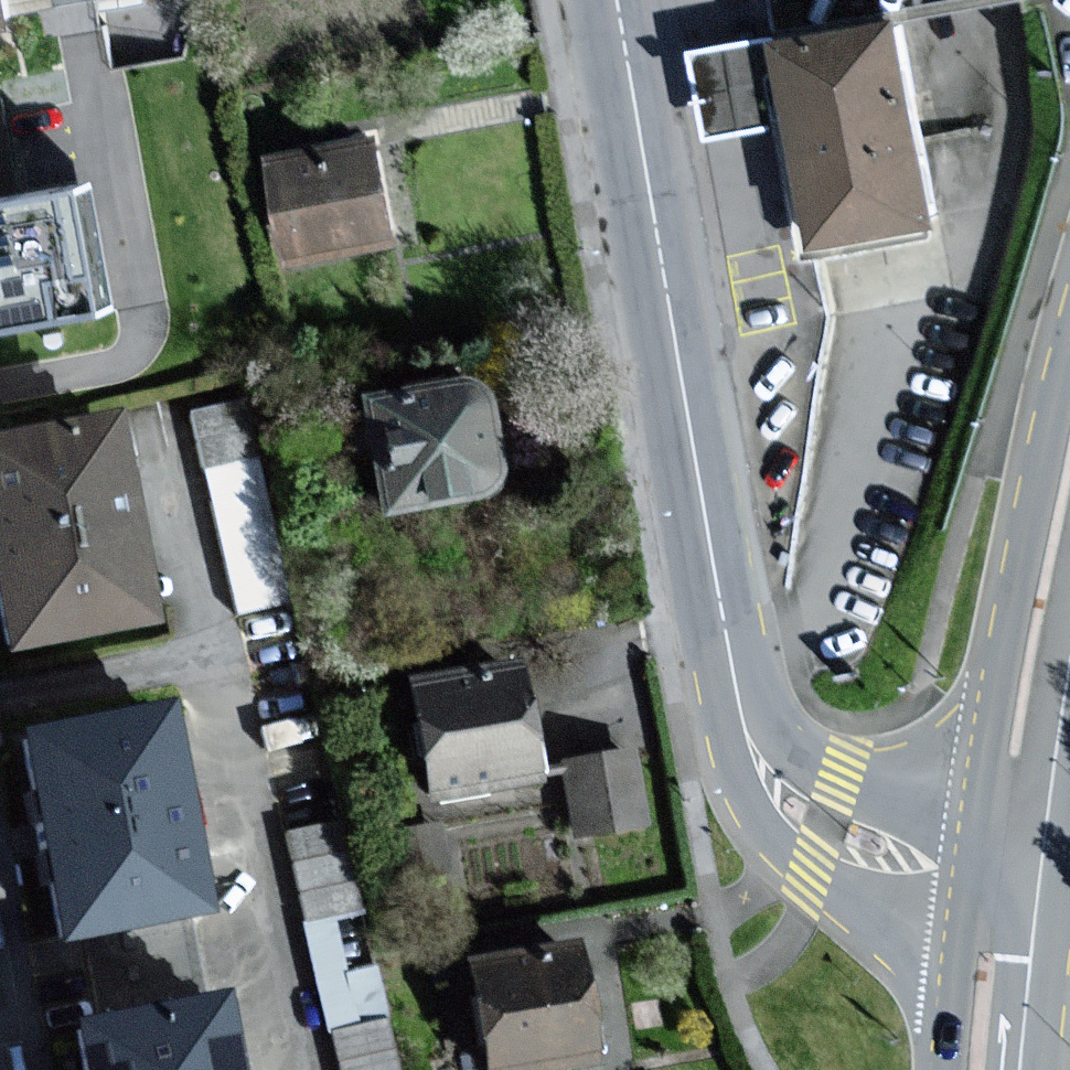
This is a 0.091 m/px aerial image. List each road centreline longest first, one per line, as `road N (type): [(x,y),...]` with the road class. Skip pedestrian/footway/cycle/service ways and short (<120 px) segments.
road 1 (secondary): [(1016,896),(825,825),(787,802),(753,757),(615,0)]
road 2 (primary): [(1069,572),(1016,896)]
road 3 (primary): [(1016,896),(994,1069)]

